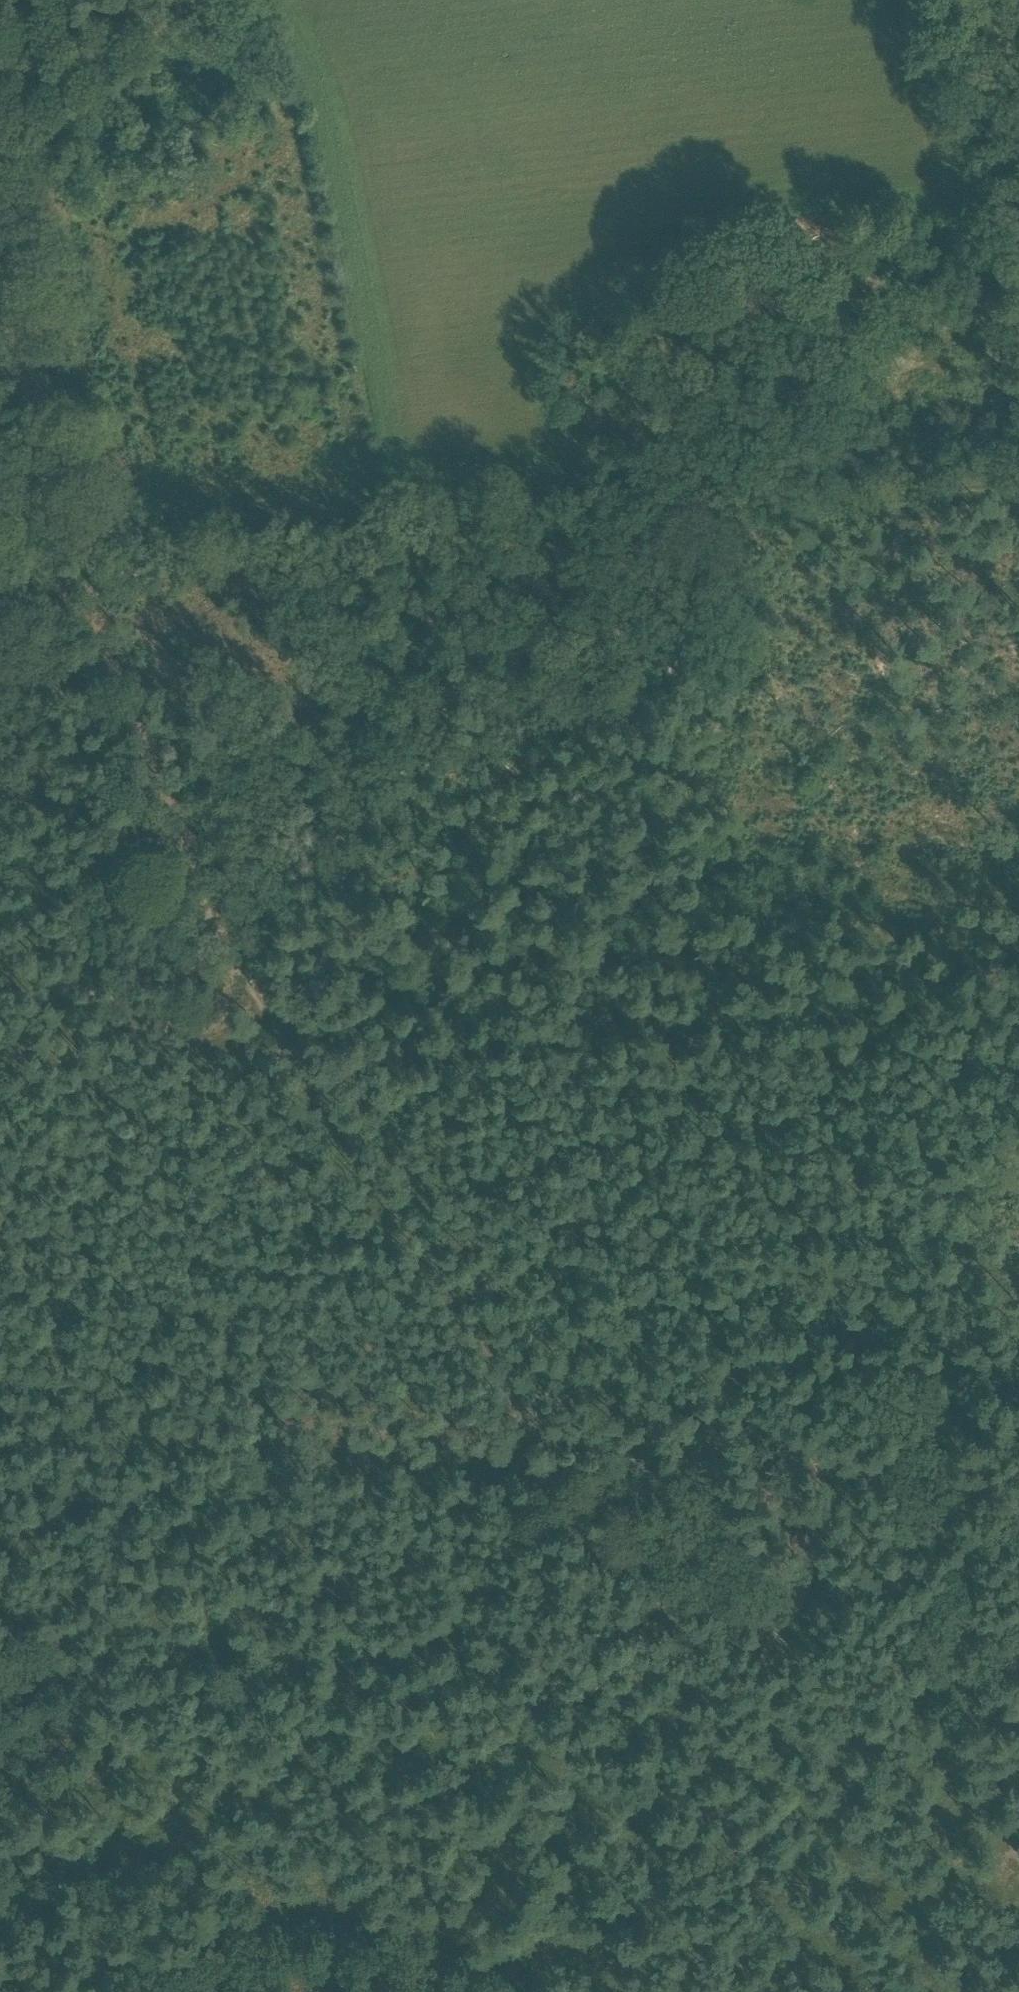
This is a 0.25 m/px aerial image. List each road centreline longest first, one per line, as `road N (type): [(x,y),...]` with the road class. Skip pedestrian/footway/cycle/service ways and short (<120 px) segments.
road 1 (track): [(0,573),(157,576),(1018,485)]

